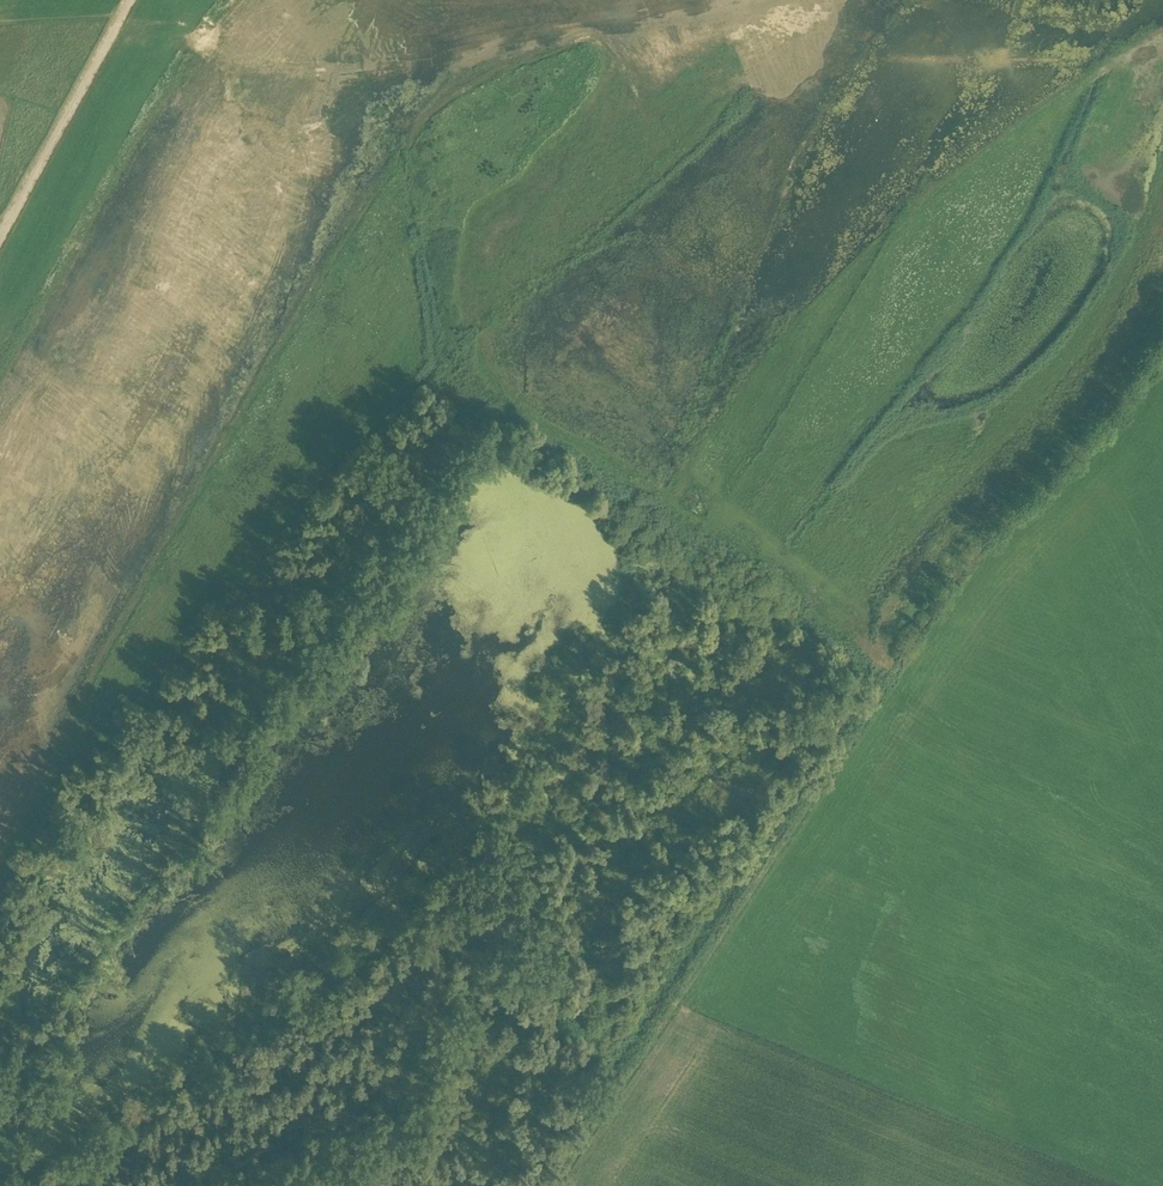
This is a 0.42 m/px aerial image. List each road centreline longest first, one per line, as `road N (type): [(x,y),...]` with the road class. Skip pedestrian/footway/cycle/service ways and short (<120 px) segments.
road 1 (track): [(130,0),(0,235)]

